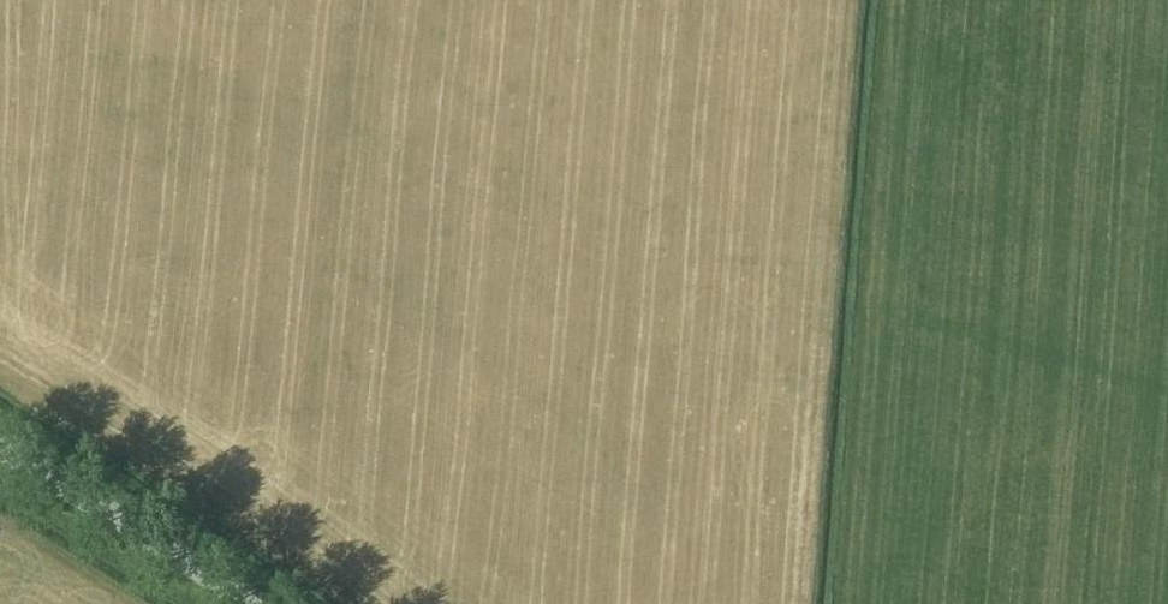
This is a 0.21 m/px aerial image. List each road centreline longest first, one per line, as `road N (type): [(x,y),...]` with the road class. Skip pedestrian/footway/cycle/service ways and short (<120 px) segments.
road 1 (tertiary): [(0,455),(242,603)]

